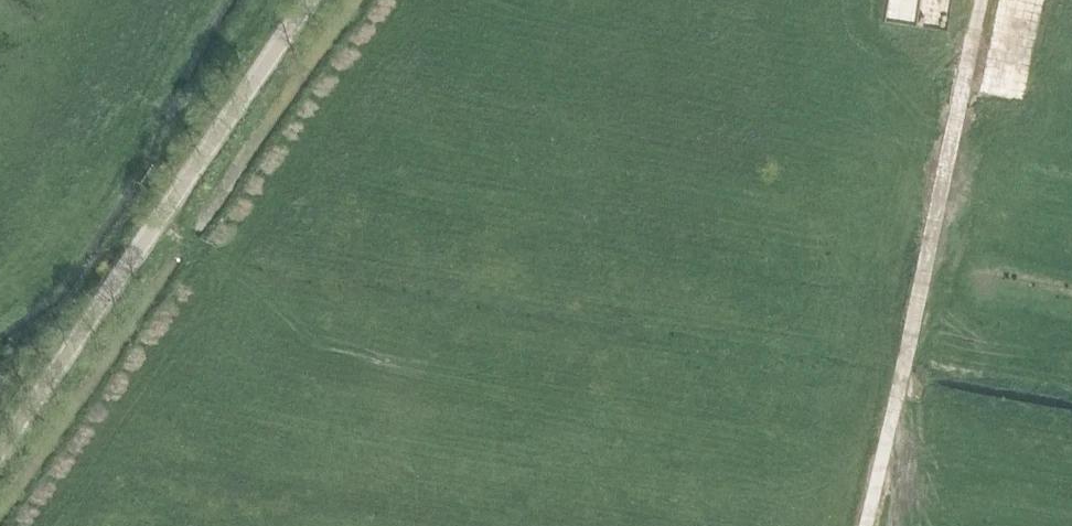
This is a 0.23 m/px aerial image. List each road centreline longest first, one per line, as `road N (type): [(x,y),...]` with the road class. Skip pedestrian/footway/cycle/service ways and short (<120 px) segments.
road 1 (tertiary): [(0,448),(307,0)]

